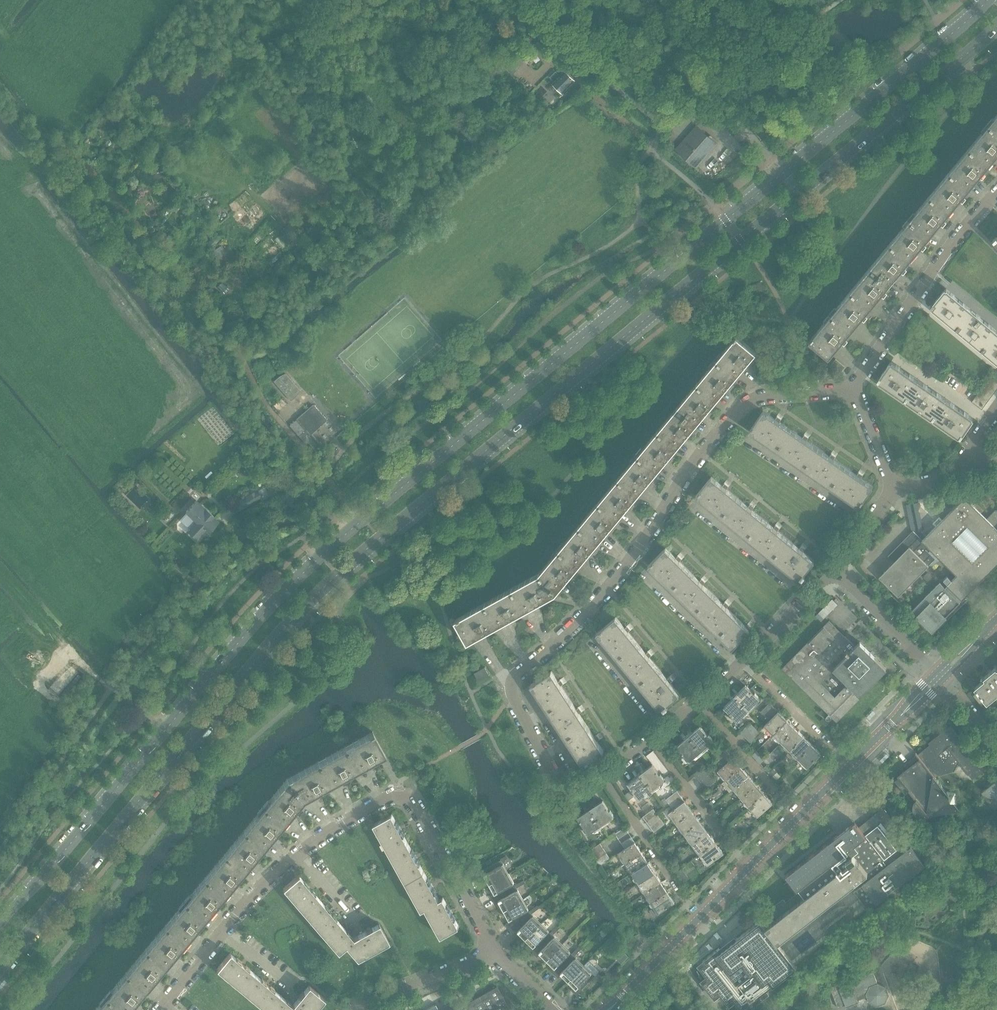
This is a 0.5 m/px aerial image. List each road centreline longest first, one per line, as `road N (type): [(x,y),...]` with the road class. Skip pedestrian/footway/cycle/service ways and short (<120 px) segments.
road 1 (secondary): [(0,968),(262,652),(339,573),(996,28)]
road 2 (secondary): [(987,0),(321,555),(200,684),(0,928)]
road 3 (residential): [(603,775),(580,790),(558,786),(514,699),(515,679),(606,591),(739,411),(763,396),(851,391)]
road 4 (residential): [(498,955),(410,795),(395,793),(277,871),(162,1009)]
road 5 (residential): [(614,1004),(901,715)]
road 6 (residential): [(996,194),(851,391)]
road 7 (residential): [(353,1009),(498,955)]
road 8 (residential): [(684,901),(603,775)]
road 9 (residential): [(937,671),(835,570)]
road 10 (residential): [(733,851),(652,739)]
road 11 (residential): [(835,570),(743,662)]
road 12 (residential): [(783,797),(698,702)]
road 13 (residential): [(832,751),(743,662)]

